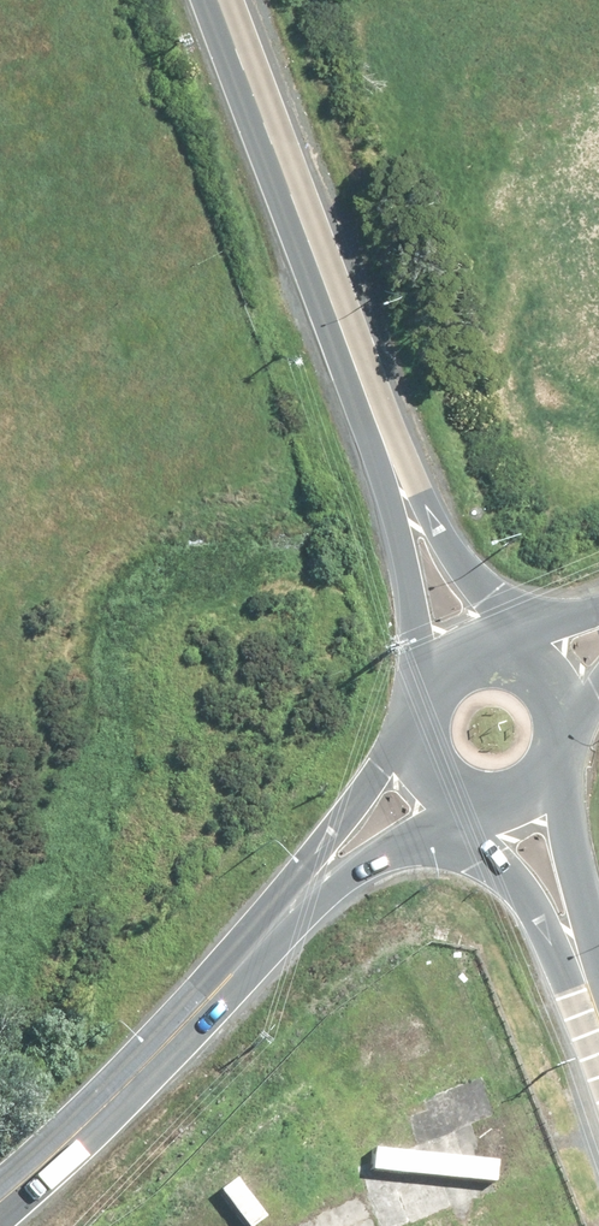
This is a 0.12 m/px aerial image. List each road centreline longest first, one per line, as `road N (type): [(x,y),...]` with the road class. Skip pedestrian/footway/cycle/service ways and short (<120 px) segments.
road 1 (secondary): [(217,0),(398,485)]
road 2 (secondary): [(330,868),(0,1192)]
road 3 (secondary): [(398,485),(492,606),(509,651)]
road 4 (secondary): [(558,786),(579,905),(581,982)]
road 5 (secondary): [(422,681),(398,485)]
road 6 (secondary): [(581,982),(493,856),(478,819)]
road 7 (secondary): [(330,868),(403,738)]
road 8 (secondary): [(449,810),(330,868)]

